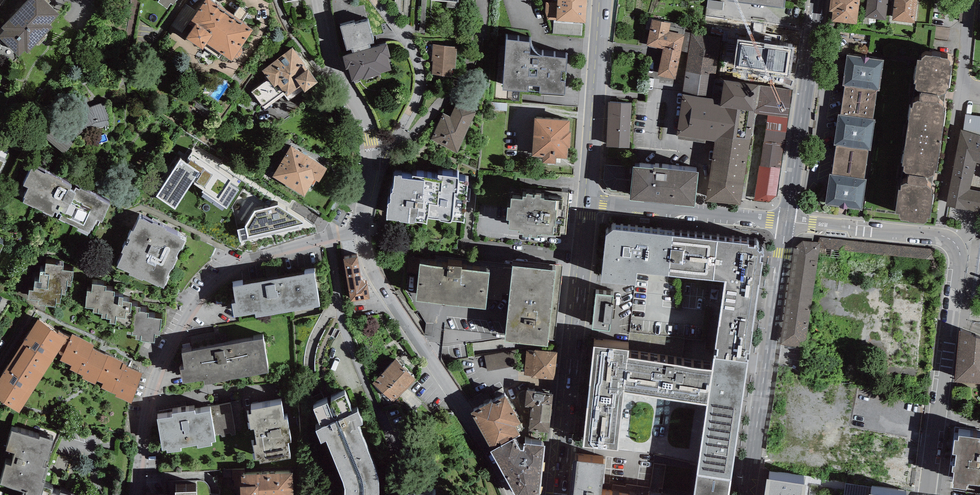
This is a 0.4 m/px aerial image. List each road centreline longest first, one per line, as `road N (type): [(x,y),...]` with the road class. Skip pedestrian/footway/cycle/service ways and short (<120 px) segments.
road 1 (residential): [(787,222),(938,236),(958,247),(926,494)]
road 2 (residential): [(361,233),(251,259),(209,289),(152,388),(133,494)]
road 3 (residential): [(361,233),(371,274),(509,494)]
road 4 (secondary): [(587,204),(556,494)]
road 5 (secondary): [(751,472),(787,222)]
road 6 (residential): [(319,0),(334,61),(359,103),(371,141),(361,233)]
road 7 (secondary): [(787,222),(819,0)]
road 8 (secondary): [(601,0),(587,204)]
road 9 (residential): [(587,204),(787,222)]
road 10 (residential): [(904,494),(751,472)]

